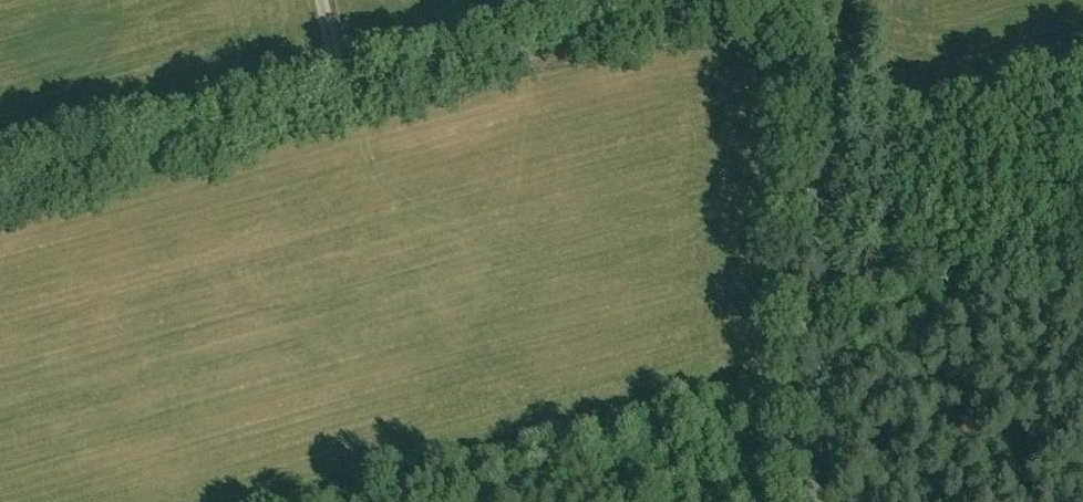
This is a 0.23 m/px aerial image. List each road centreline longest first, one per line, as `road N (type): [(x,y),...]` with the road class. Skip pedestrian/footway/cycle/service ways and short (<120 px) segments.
road 1 (unclassified): [(0,188),(716,0)]
road 2 (tertiary): [(805,501),(821,0)]

